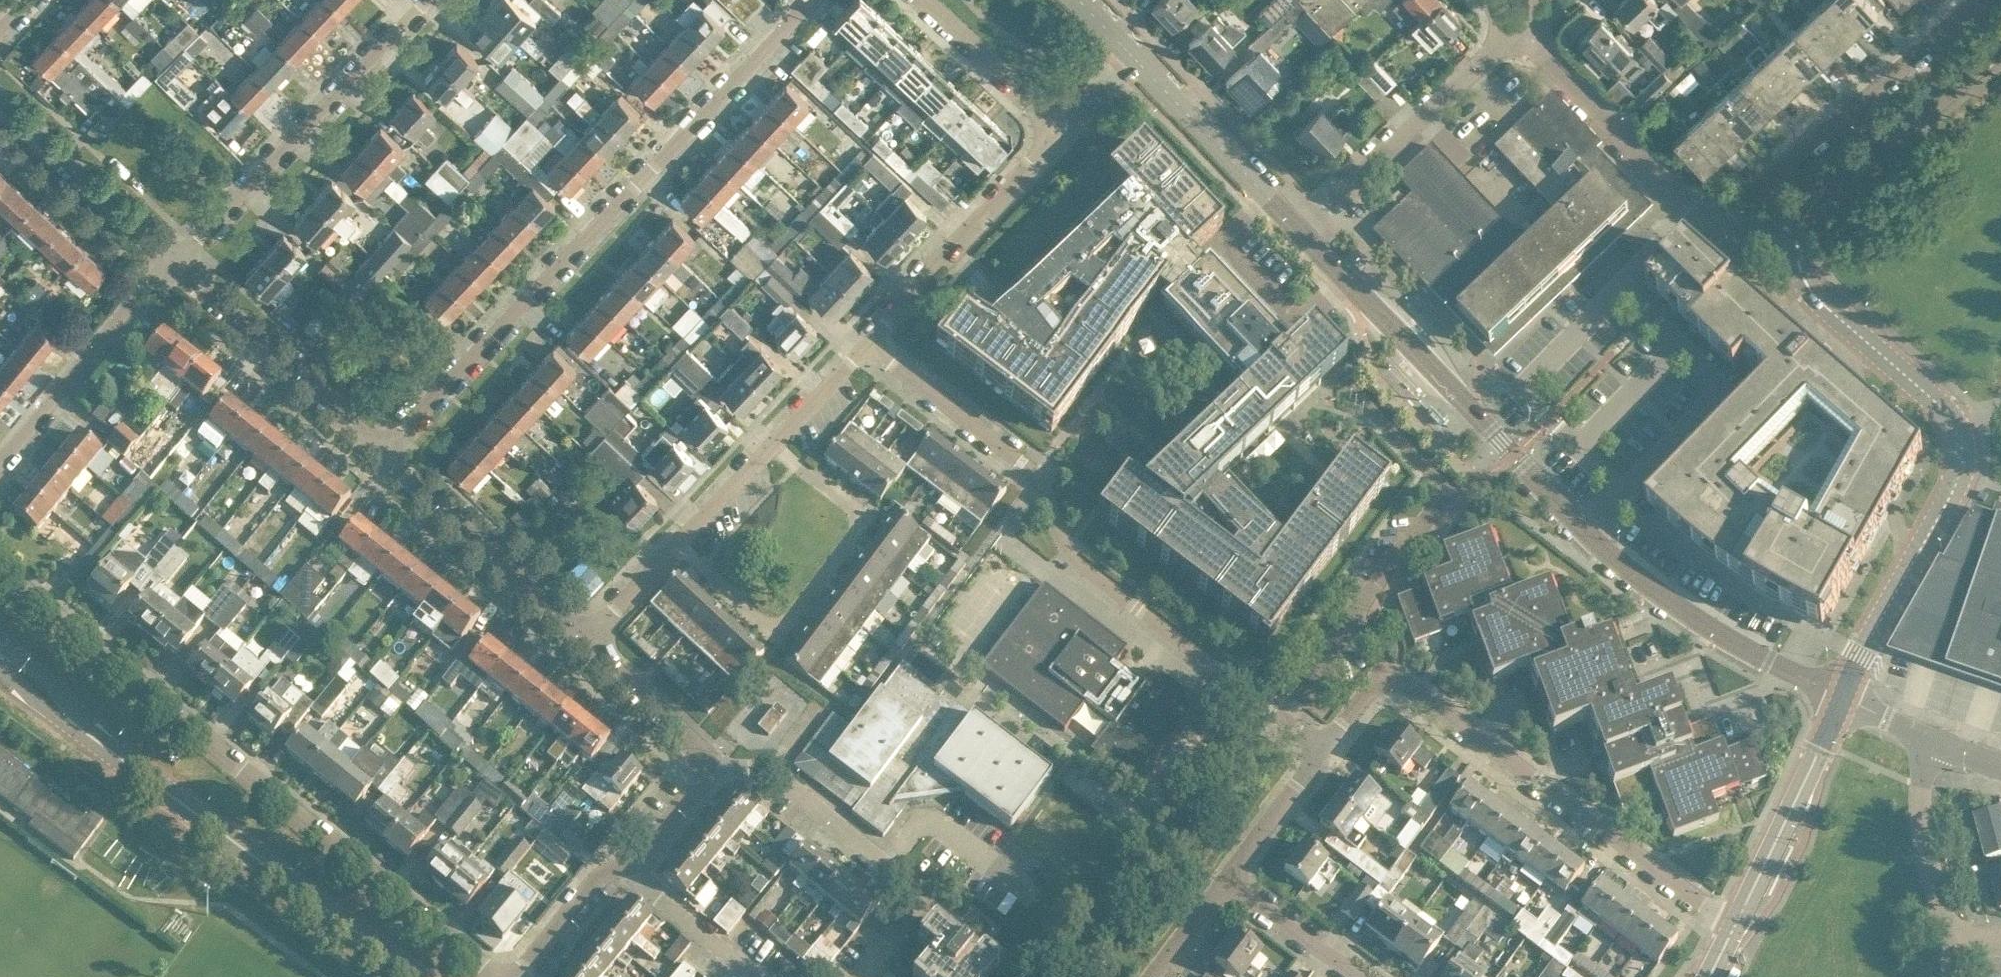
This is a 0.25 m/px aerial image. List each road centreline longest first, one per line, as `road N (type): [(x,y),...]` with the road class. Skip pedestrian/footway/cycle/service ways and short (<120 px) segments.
road 1 (tertiary): [(1843,698),(1958,478),(1962,447),(1934,401),(1808,288),(1800,230),(1820,195),(2000,41)]
road 2 (residential): [(1843,698),(1704,623),(1607,552),(1302,233)]
road 3 (residential): [(495,976),(0,572)]
road 4 (residential): [(1517,26),(1714,229),(1982,0)]
road 5 (residential): [(380,453),(812,0)]
road 6 (residential): [(867,344),(1024,465),(1070,557),(1323,749)]
road 7 (tertiary): [(418,976),(65,717),(0,655)]
road 8 (residential): [(1735,925),(1411,689),(1384,681)]
road 9 (residential): [(867,344),(580,640)]
road 10 (residential): [(426,0),(173,261)]
road 11 (residential): [(860,976),(914,912),(916,893),(771,769),(703,768)]
road 12 (residential): [(1302,233),(1517,26)]
road 13 (residential): [(867,344),(933,263),(1062,132)]
road 14 (residential): [(380,453),(173,261)]
road 15 (residential): [(580,640),(380,453)]
road 16 (residential): [(173,261),(0,462)]
road 17 (tertiary): [(1735,925),(1843,698)]
road 18 (residential): [(1302,233),(1134,56)]
road 19 (residential): [(173,261),(0,100)]
road 20 (unclassified): [(1947,930),(1921,812),(1935,741)]
road 21 (unclassified): [(1062,132),(922,0)]
road 22 (residential): [(703,768),(684,737),(580,640)]
road 23 (residential): [(623,866),(755,976)]
road 24 (residential): [(1224,880),(1323,749)]
road 25 (residential): [(1356,976),(1224,880)]
road 26 (residential): [(516,976),(598,879),(623,866)]
road 27 (residential): [(623,866),(643,855),(692,796),(703,768)]
road 28 (residential): [(1151,976),(1224,880)]

